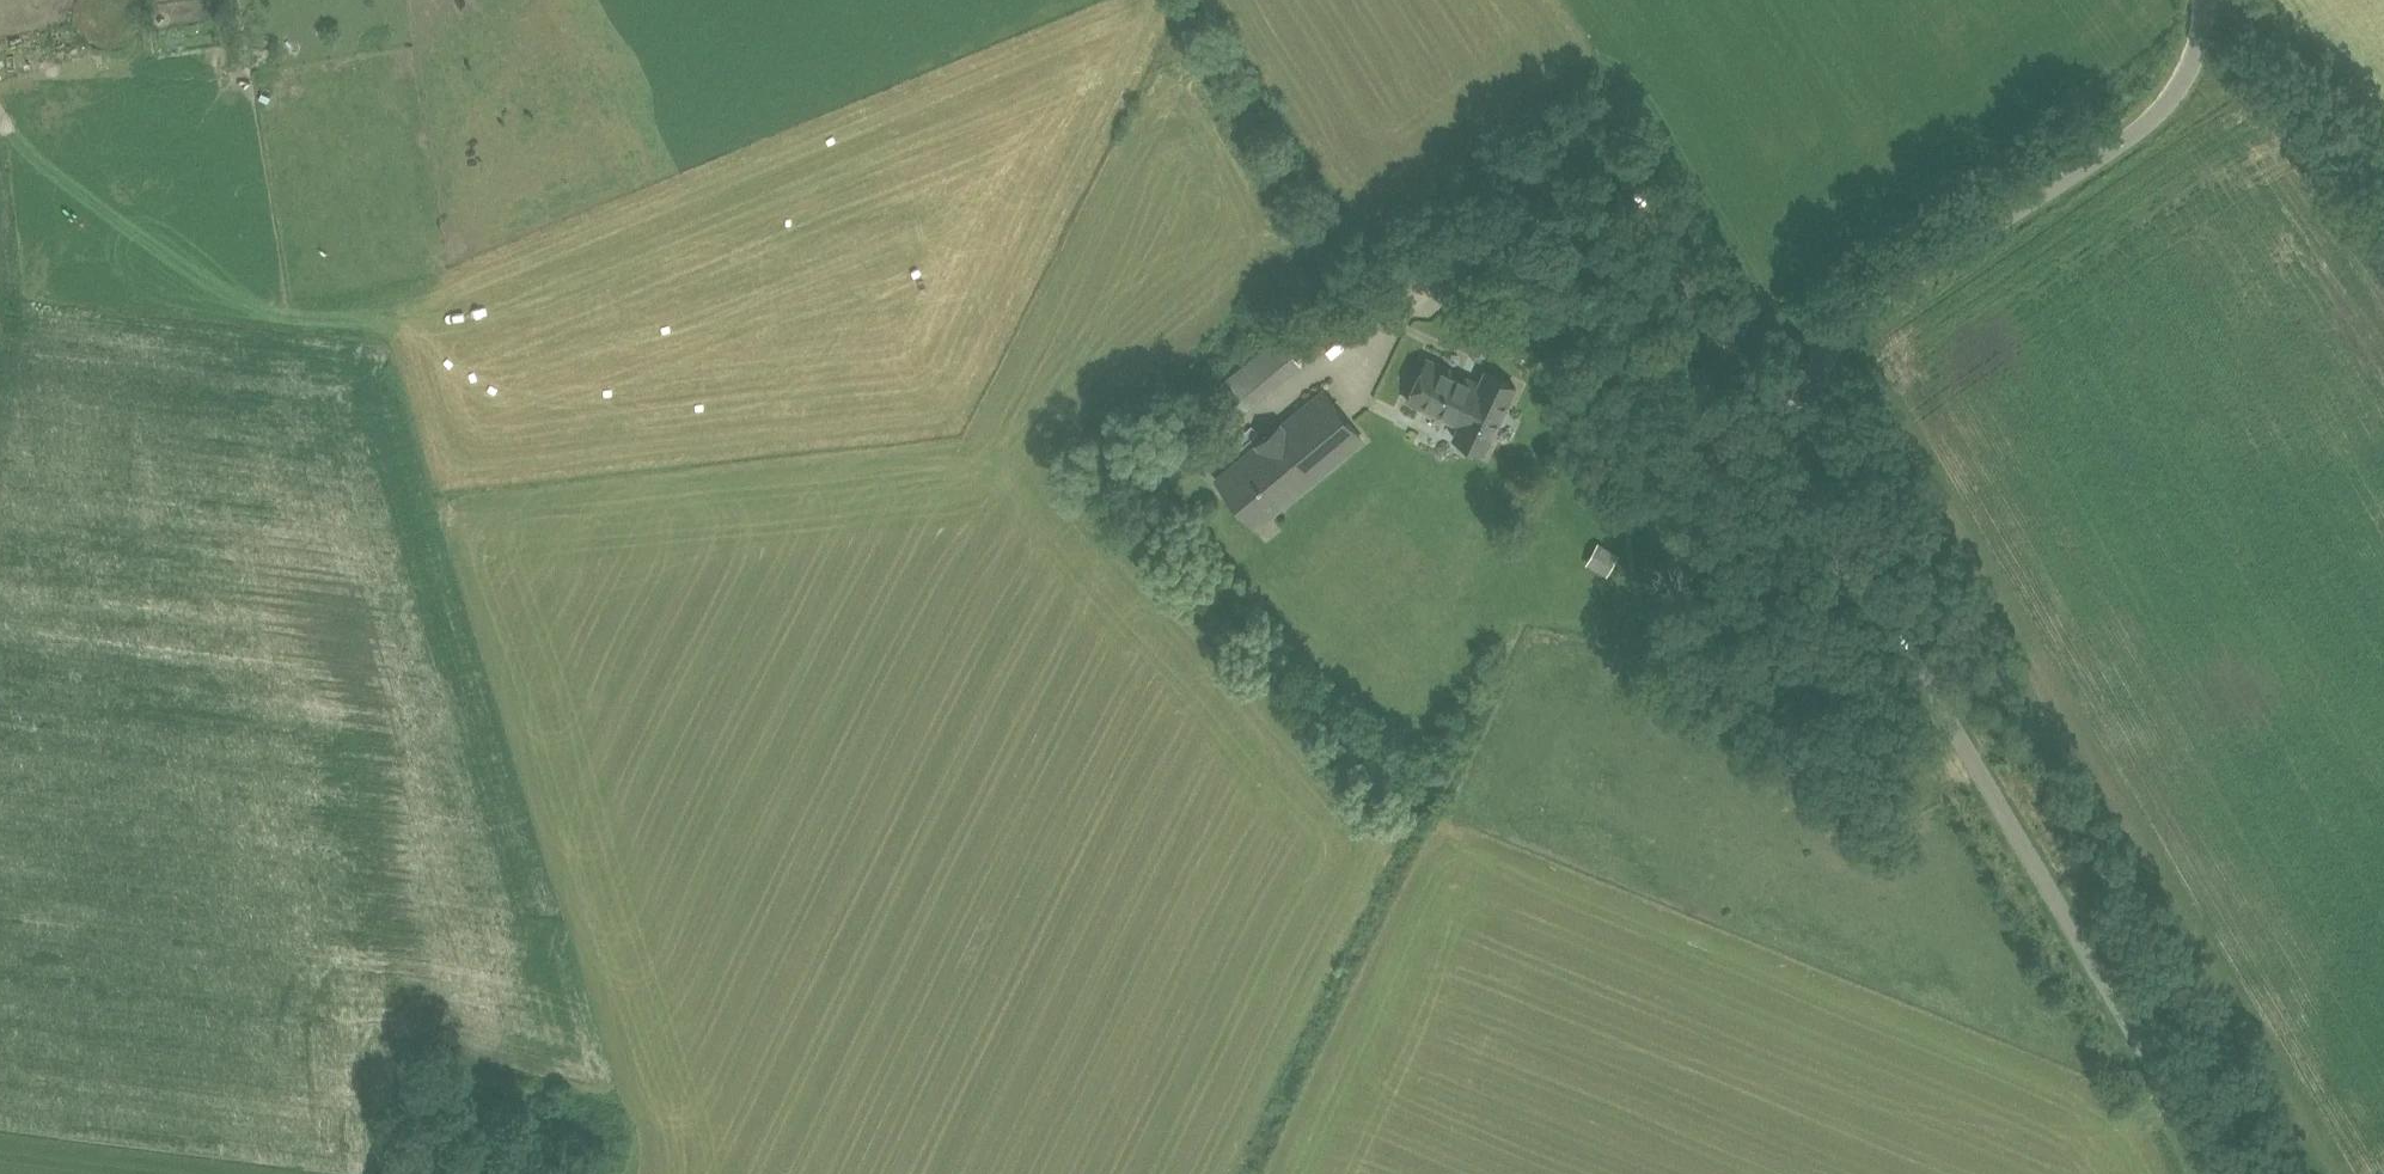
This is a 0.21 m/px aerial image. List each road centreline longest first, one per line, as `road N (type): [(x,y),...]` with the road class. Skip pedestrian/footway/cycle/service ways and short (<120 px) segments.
road 1 (unclassified): [(2206,1173),(1818,498),(1801,438),(1808,391),(1851,324),(2169,105),(2198,54),(2204,0)]

